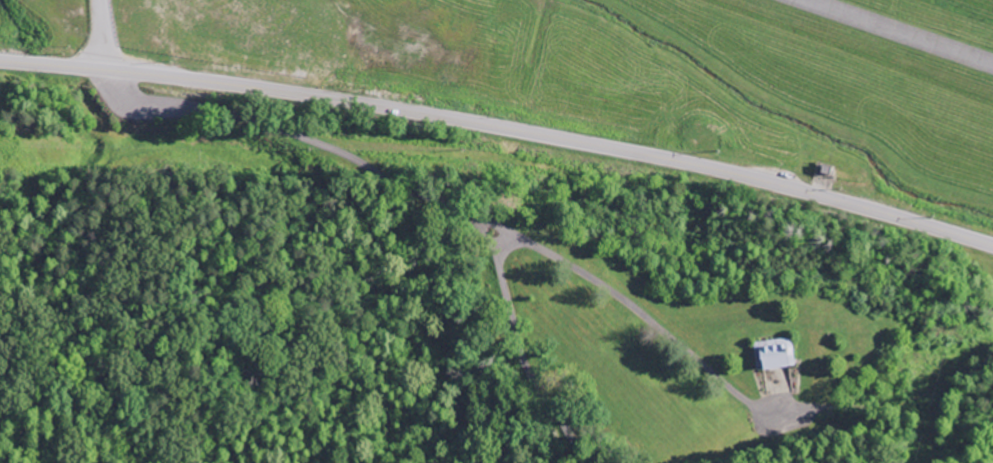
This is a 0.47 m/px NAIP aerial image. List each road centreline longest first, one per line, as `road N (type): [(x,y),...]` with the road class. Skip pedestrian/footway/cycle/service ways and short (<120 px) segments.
road 1 (secondary): [(0,63),(413,111),(682,162),(992,247)]
road 2 (residential): [(122,73),(133,104),(276,129),(469,219),(491,247),(531,379),(583,462)]

